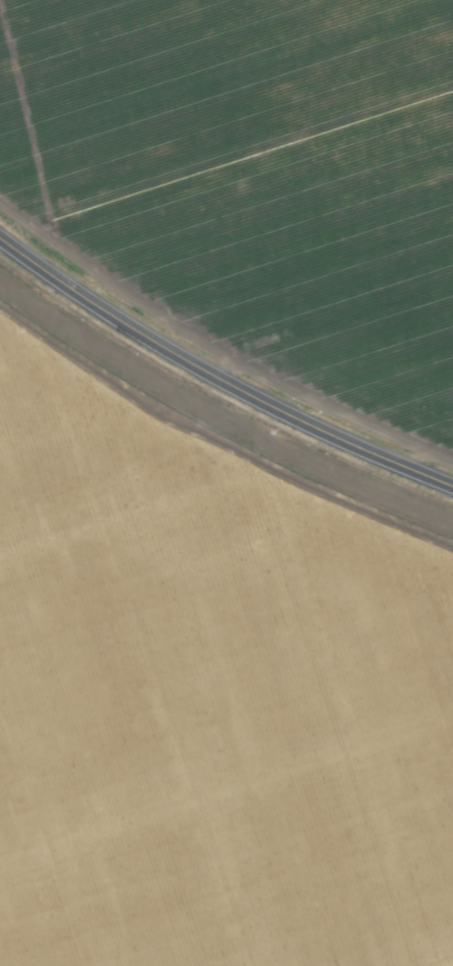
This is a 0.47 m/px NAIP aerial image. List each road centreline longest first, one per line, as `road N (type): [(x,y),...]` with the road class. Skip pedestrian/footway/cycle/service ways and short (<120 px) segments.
road 1 (tertiary): [(0,238),(198,368),(452,486)]

